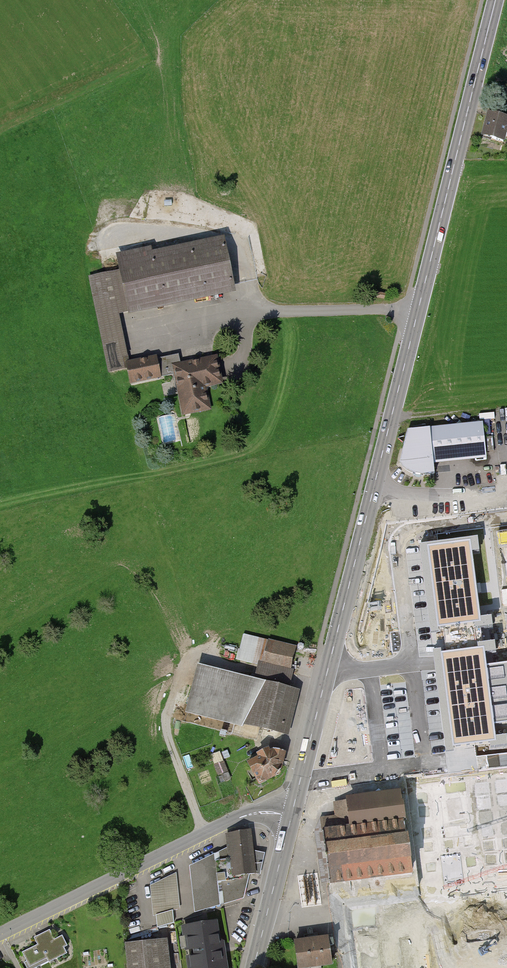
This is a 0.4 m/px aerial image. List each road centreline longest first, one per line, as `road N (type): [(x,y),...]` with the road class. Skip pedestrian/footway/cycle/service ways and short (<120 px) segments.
road 1 (secondary): [(362,534),(496,0)]
road 2 (tertiary): [(291,817),(256,813),(229,822),(0,936)]
road 3 (residential): [(506,516),(403,531),(397,546),(409,657),(359,670),(329,665)]
road 4 (secondary): [(329,665),(291,817)]
road 5 (secondary): [(291,817),(254,967)]
road 6 (secondary): [(362,534),(329,665)]

